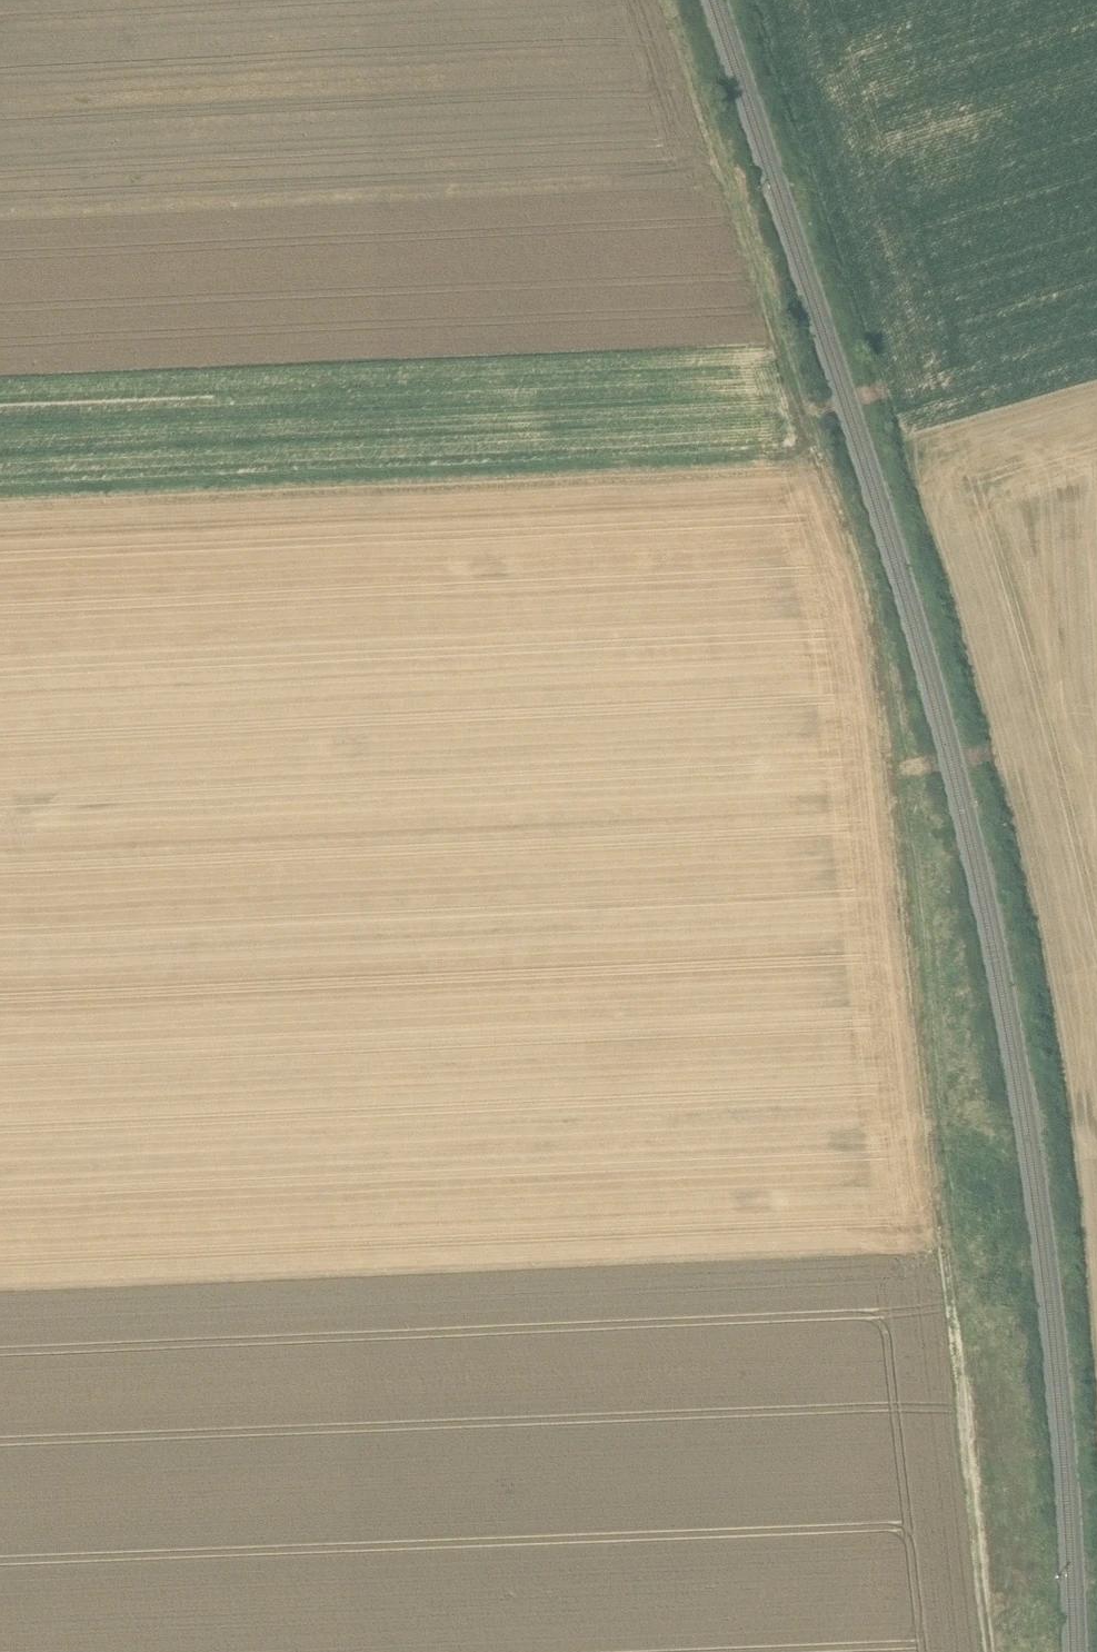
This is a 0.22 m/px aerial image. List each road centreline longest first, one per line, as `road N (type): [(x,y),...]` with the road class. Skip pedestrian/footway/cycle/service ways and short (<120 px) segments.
road 1 (track): [(991,1651),(874,634),(854,542),(813,449),(0,487)]

